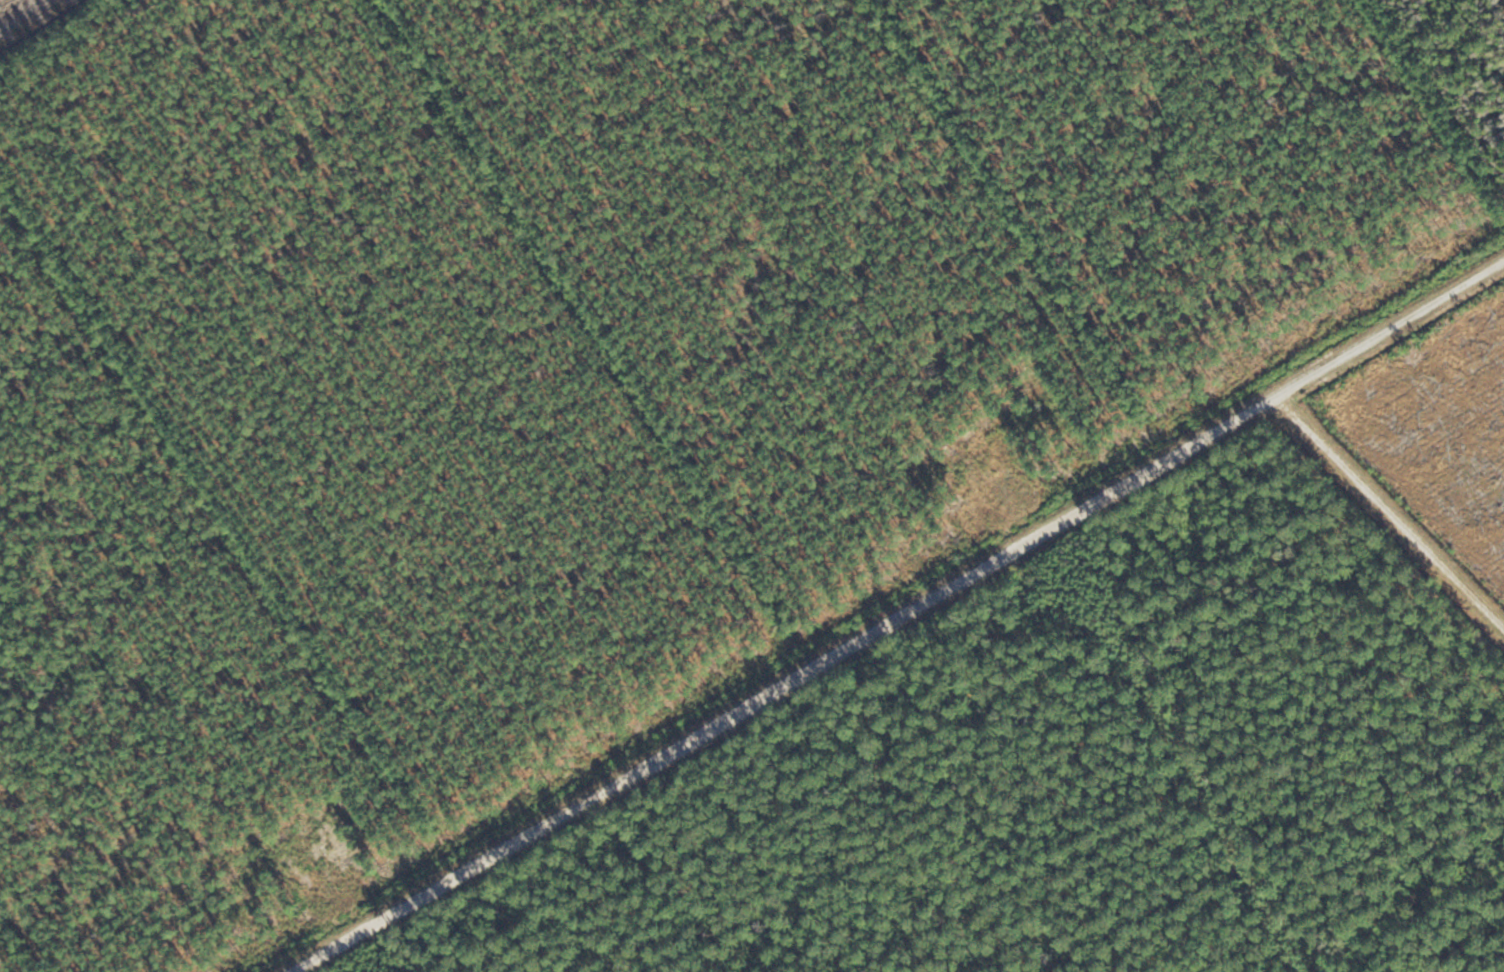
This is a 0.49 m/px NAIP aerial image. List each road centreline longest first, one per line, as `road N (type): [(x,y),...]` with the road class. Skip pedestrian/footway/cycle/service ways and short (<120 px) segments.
road 1 (track): [(307,971),(1503,268)]
road 2 (track): [(1503,623),(1281,397)]

